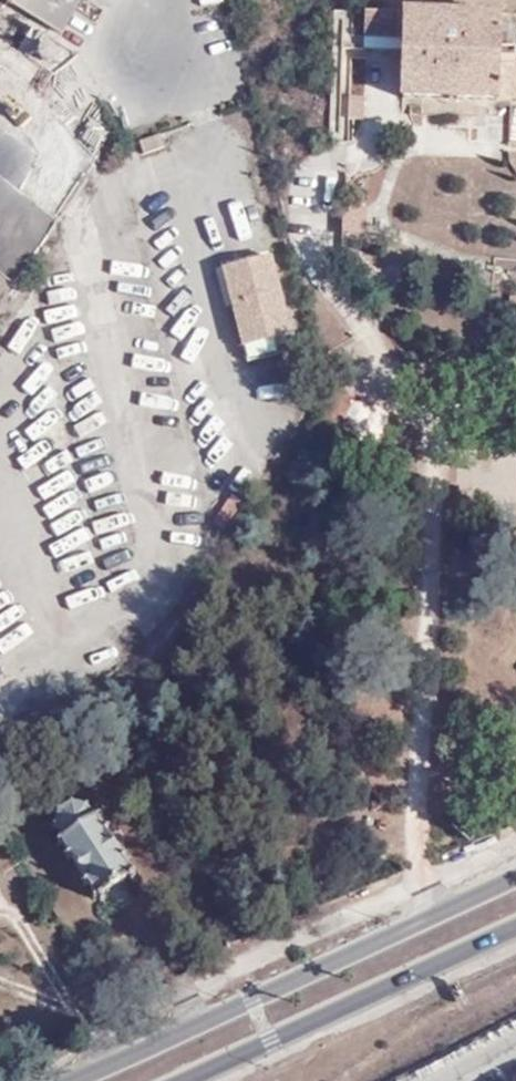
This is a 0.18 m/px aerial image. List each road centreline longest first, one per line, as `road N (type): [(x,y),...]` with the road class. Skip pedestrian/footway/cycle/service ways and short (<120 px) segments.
road 1 (secondary): [(515,874),(73,1080)]
road 2 (secondary): [(180,1080),(515,927)]

